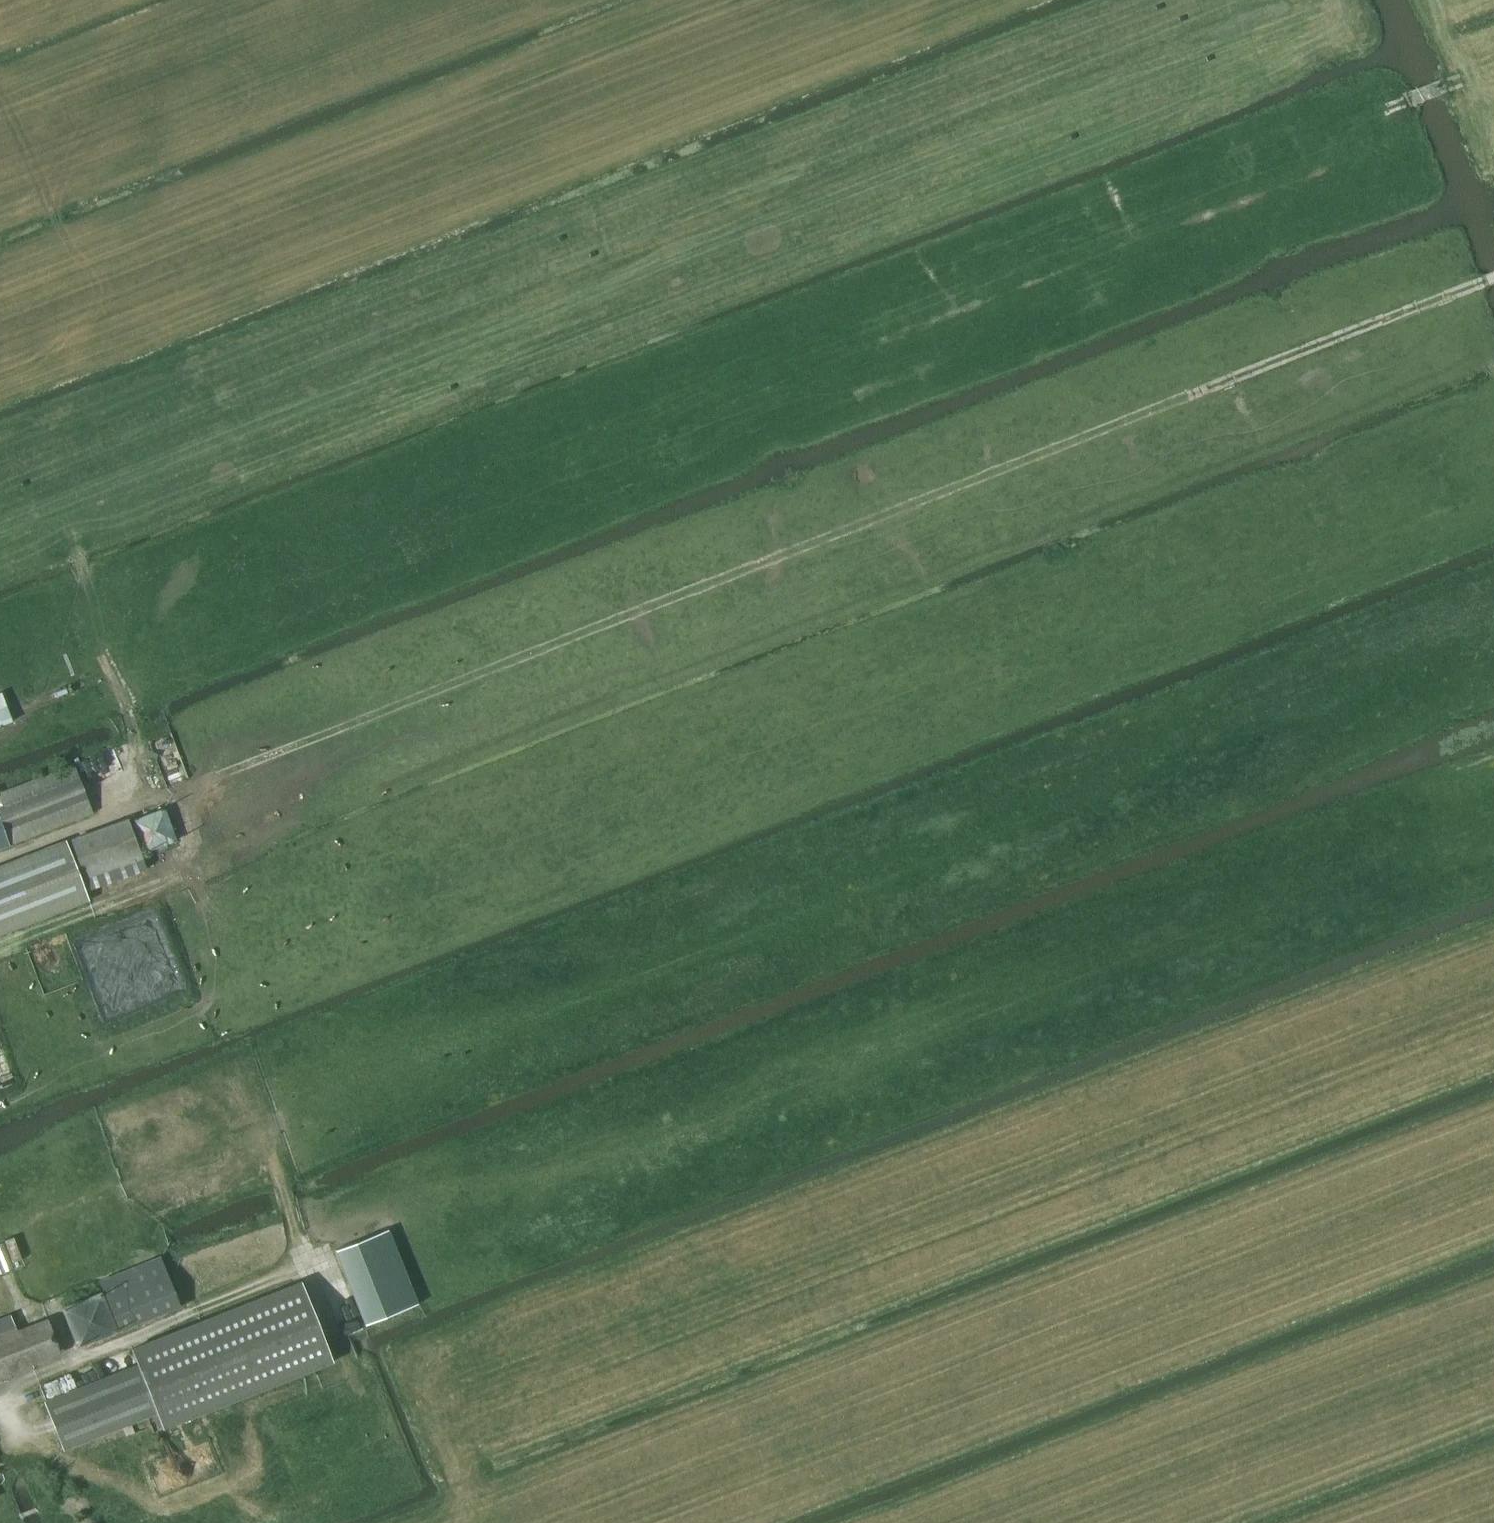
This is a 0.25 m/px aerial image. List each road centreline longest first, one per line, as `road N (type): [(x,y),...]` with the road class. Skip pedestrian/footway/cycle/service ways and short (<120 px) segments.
road 1 (track): [(0,857),(1493,280)]
road 2 (track): [(0,1394),(309,1266),(269,1123)]

